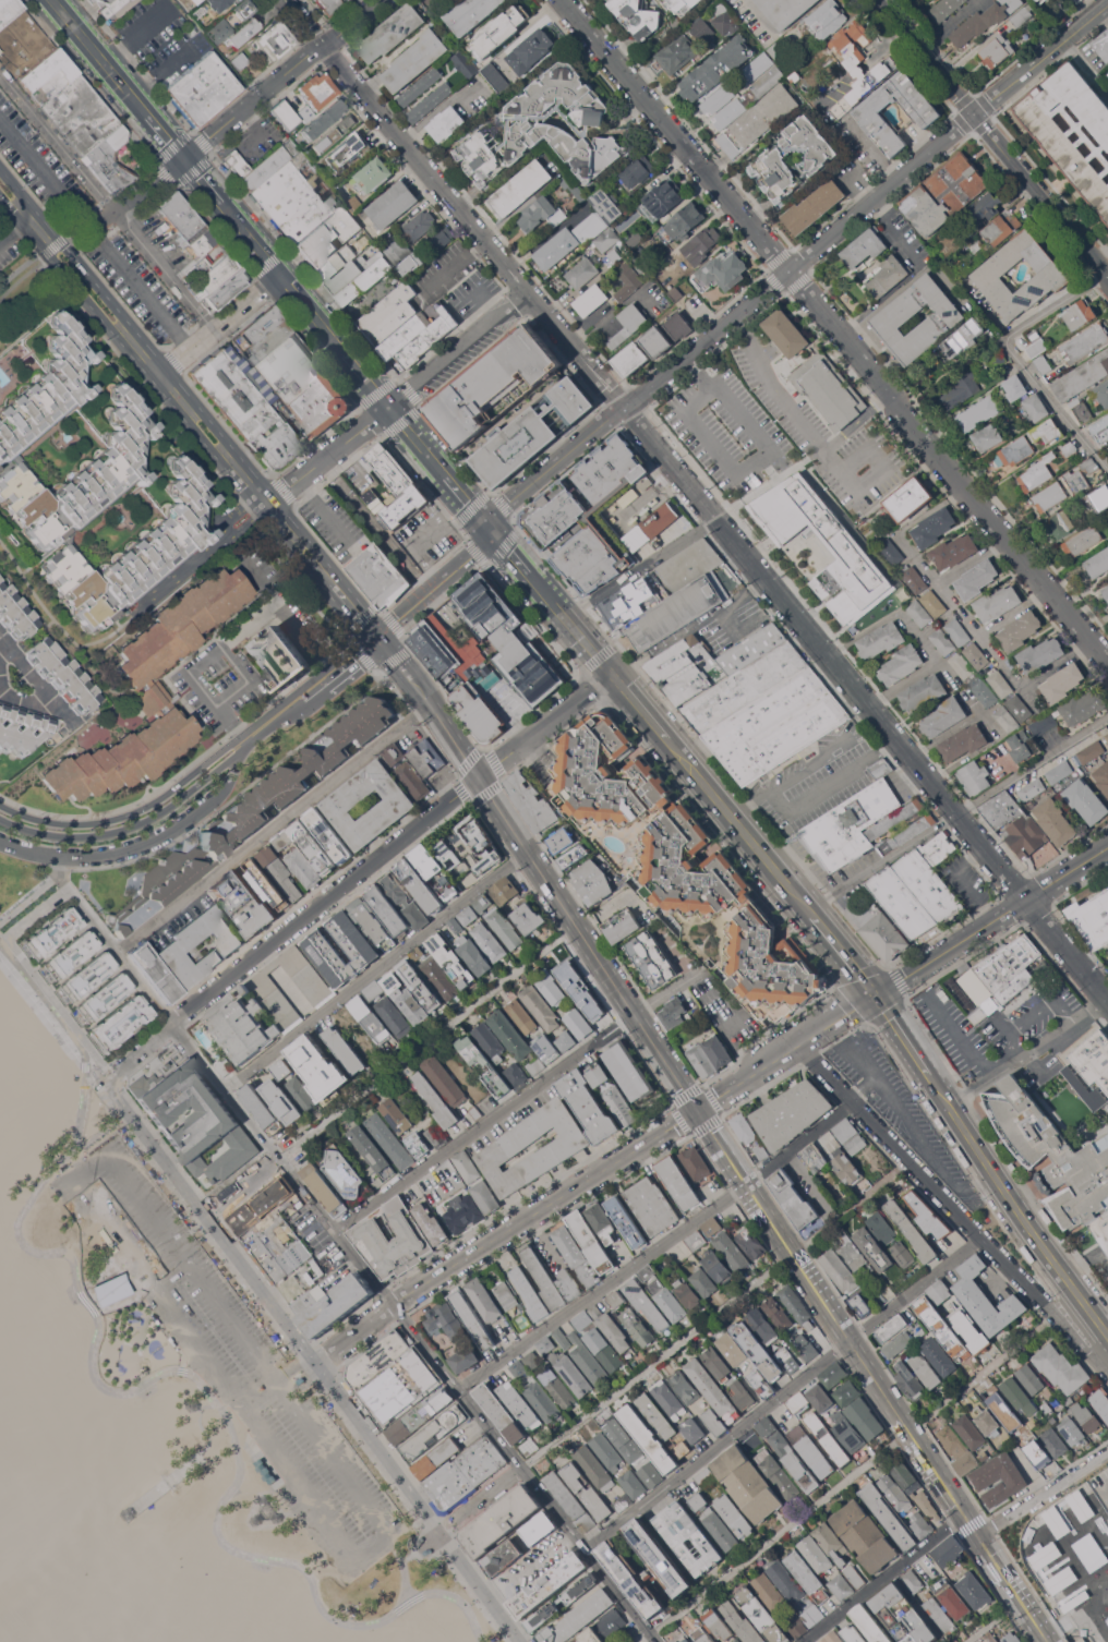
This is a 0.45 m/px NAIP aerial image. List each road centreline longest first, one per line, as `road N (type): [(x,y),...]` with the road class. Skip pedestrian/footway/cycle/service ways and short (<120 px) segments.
road 1 (residential): [(492,528),(502,506),(1107,7)]
road 2 (residential): [(671,462),(1107,997)]
road 3 (secondary): [(0,196),(357,629),(381,637)]
road 4 (secondary): [(746,1186),(1047,1641)]
road 5 (residential): [(285,0),(626,408)]
road 6 (residential): [(561,0),(893,399)]
road 7 (tertiary): [(1107,846),(698,1110)]
road 8 (residential): [(477,777),(115,1070)]
road 9 (residential): [(796,1043),(1086,1352),(1107,1358)]
road 10 (secondary): [(273,499),(0,171)]
road 11 (secondary): [(698,1110),(477,777)]
road 12 (residential): [(698,1110),(392,1304)]
road 13 (tertiary): [(880,0),(1107,272)]
road 14 (residential): [(115,214),(381,0)]
road 15 (residential): [(893,399),(1107,658)]
road 16 (tertiary): [(931,1083),(1107,1334)]
road 17 (residential): [(0,843),(75,858),(141,846),(216,796),(246,745)]
road 18 (tertiary): [(666,741),(807,910)]
road 19 (tertiary): [(222,203),(347,353)]
road 20 (tertiary): [(0,819),(39,833),(95,835),(143,821),(183,796)]
road 21 (residential): [(386,407),(531,297)]
road 22 (tertiary): [(167,793),(111,819),(79,823),(31,818),(0,804)]
road 23 (secondary): [(381,637),(273,499)]
road 24 (residential): [(614,677),(477,777)]
road 25 (residential): [(150,377),(282,275)]
road 26 (tertiary): [(255,734),(381,637)]
road 27 (residential): [(381,637),(477,552),(492,528)]
road 28 (residential): [(1107,1452),(977,1536)]
road 29 (tertiary): [(53,0),(150,117)]
road 30 (residential): [(273,499),(386,407)]
road 31 (tertiary): [(539,583),(614,677)]

